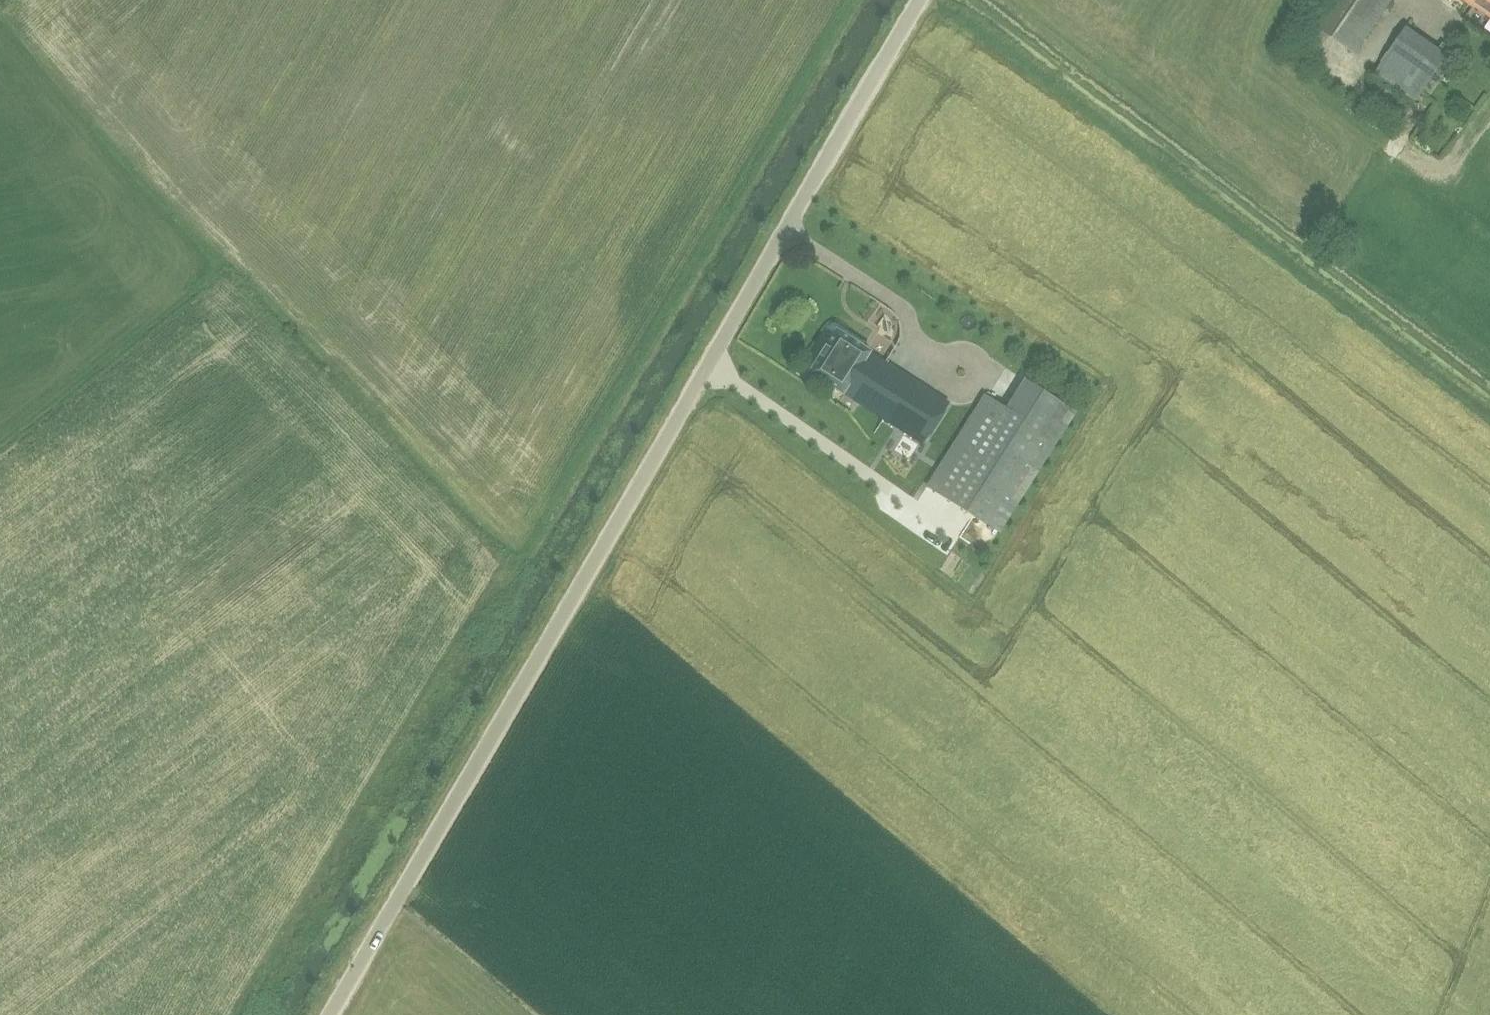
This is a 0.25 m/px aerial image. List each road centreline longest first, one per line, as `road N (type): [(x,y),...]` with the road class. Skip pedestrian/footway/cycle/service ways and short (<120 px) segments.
road 1 (unclassified): [(325,1014),(915,0)]

